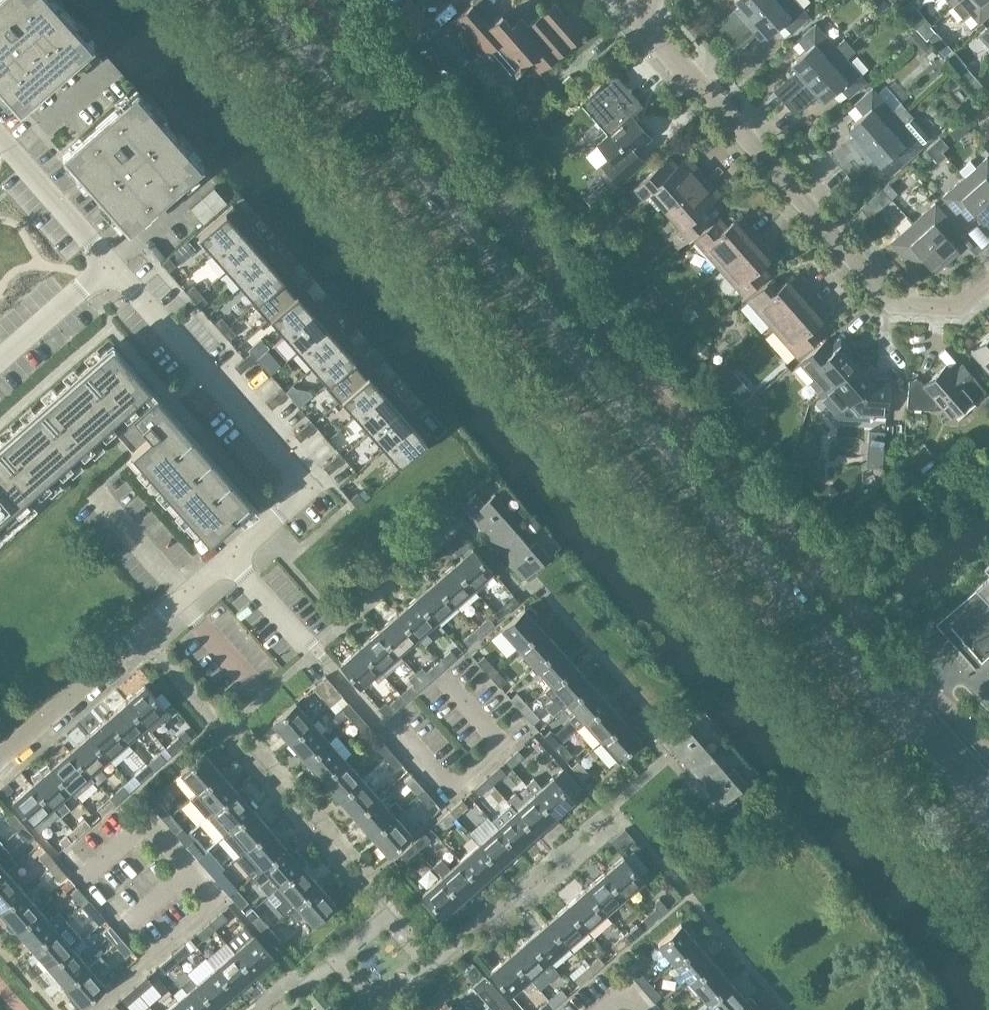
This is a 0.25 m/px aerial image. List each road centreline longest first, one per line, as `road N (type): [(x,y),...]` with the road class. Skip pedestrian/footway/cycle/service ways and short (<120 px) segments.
road 1 (tertiary): [(254,0),(988,832)]
road 2 (tertiary): [(988,808),(275,0)]
road 3 (residential): [(648,26),(883,305),(955,309),(988,282)]
road 4 (residential): [(111,268),(309,491),(235,560)]
road 5 (residential): [(0,765),(235,560)]
road 6 (residential): [(111,268),(0,139)]
road 7 (residential): [(0,363),(111,268)]
road 8 (residential): [(235,560),(314,650)]

